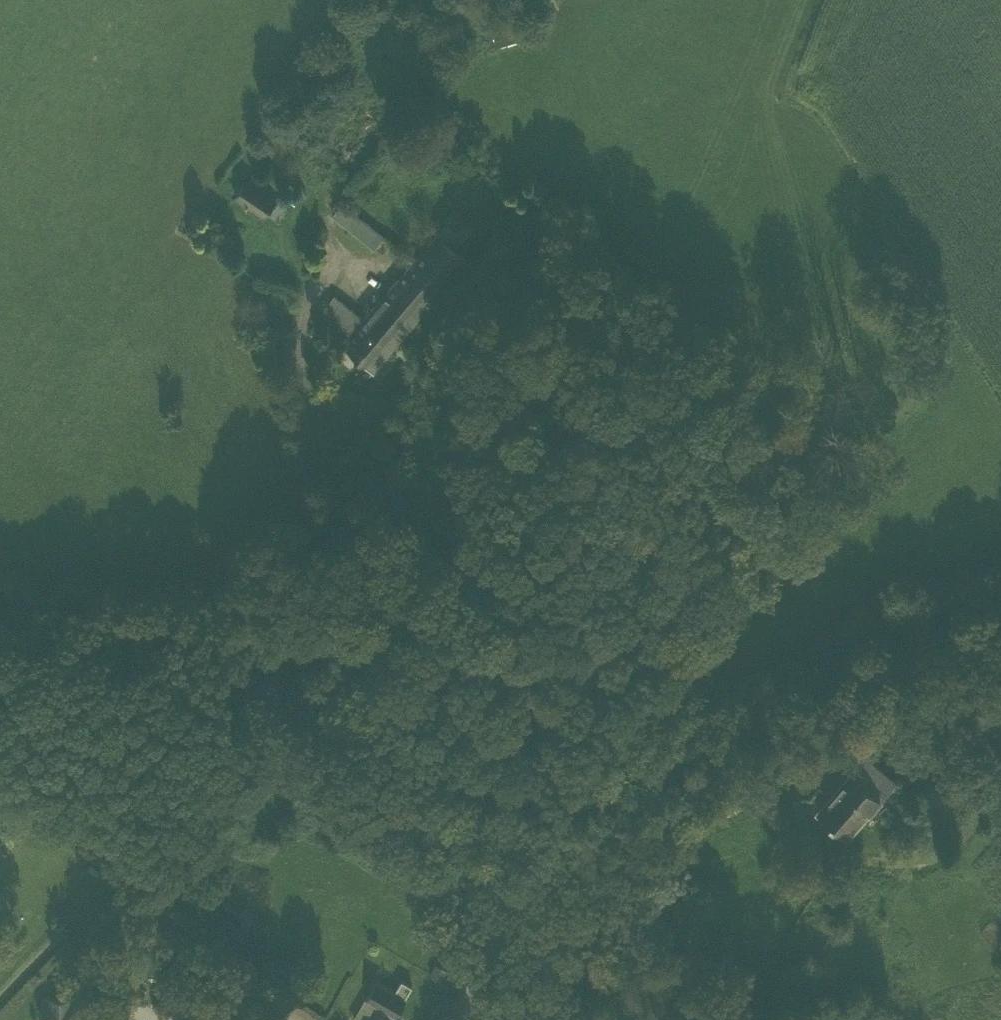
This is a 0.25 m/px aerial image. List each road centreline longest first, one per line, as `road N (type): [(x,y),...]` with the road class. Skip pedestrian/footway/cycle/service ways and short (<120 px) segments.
road 1 (residential): [(452,1019),(531,885),(575,826),(697,742),(1000,579)]
road 2 (track): [(0,587),(298,705),(502,862)]
road 3 (track): [(298,705),(147,852)]

